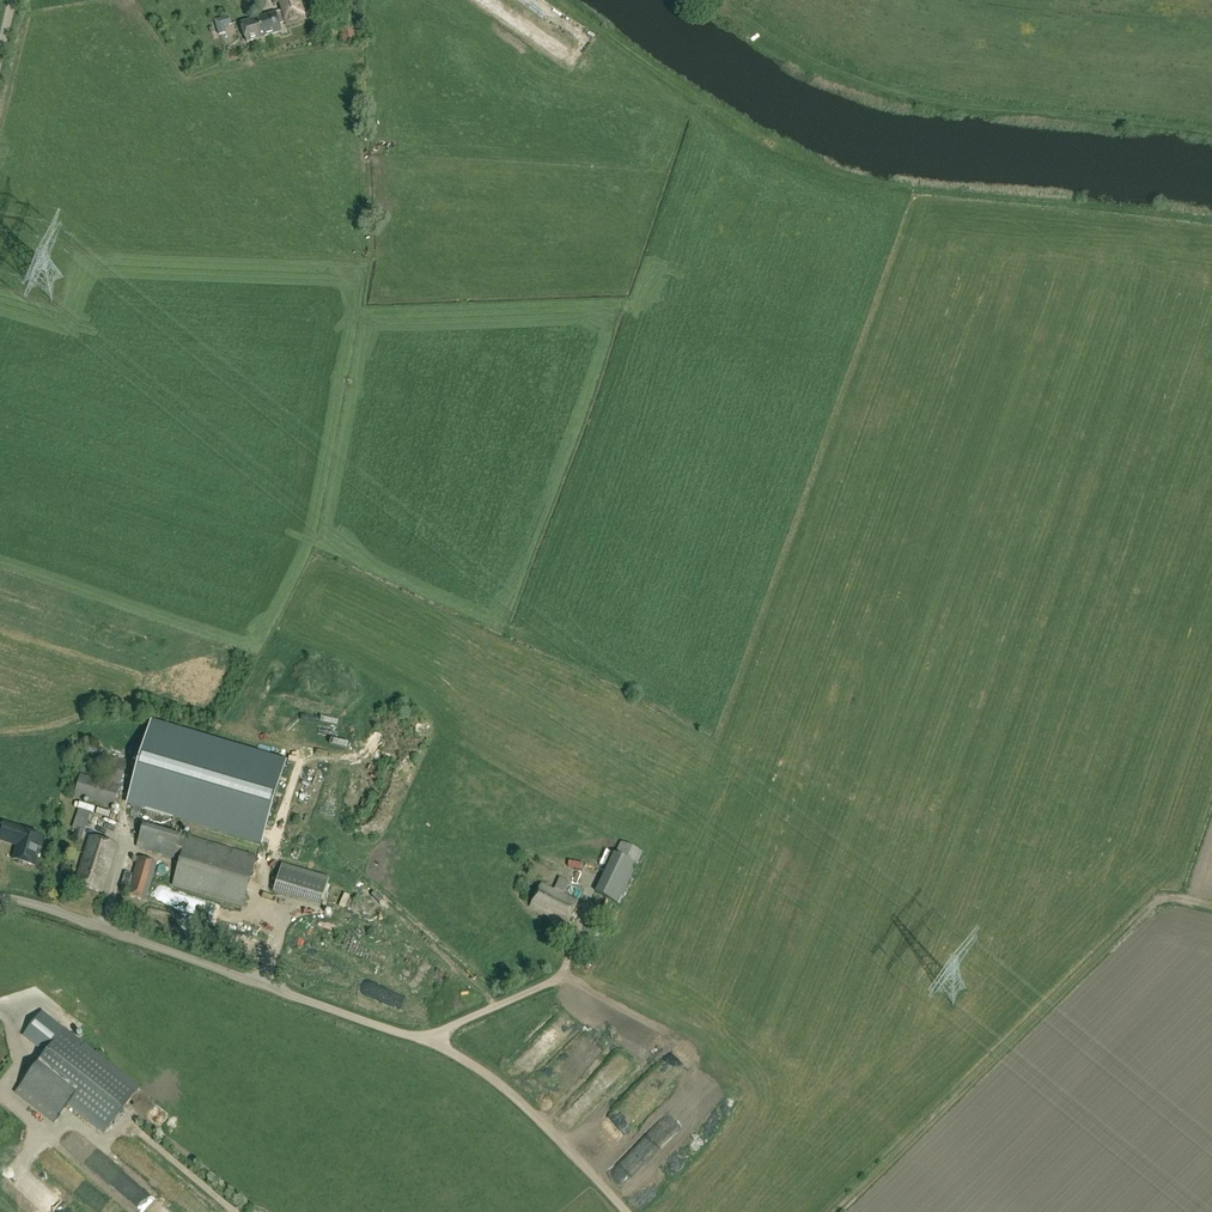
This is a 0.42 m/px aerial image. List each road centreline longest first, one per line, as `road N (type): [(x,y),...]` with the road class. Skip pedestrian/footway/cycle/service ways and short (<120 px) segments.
road 1 (unclassified): [(565,968),(425,1039),(0,897)]
road 2 (track): [(840,1211),(1154,903),(1174,897),(1211,904)]
road 3 (track): [(626,1211),(510,1093),(425,1039),(425,1020)]
road 4 (track): [(142,1120),(257,1211)]

